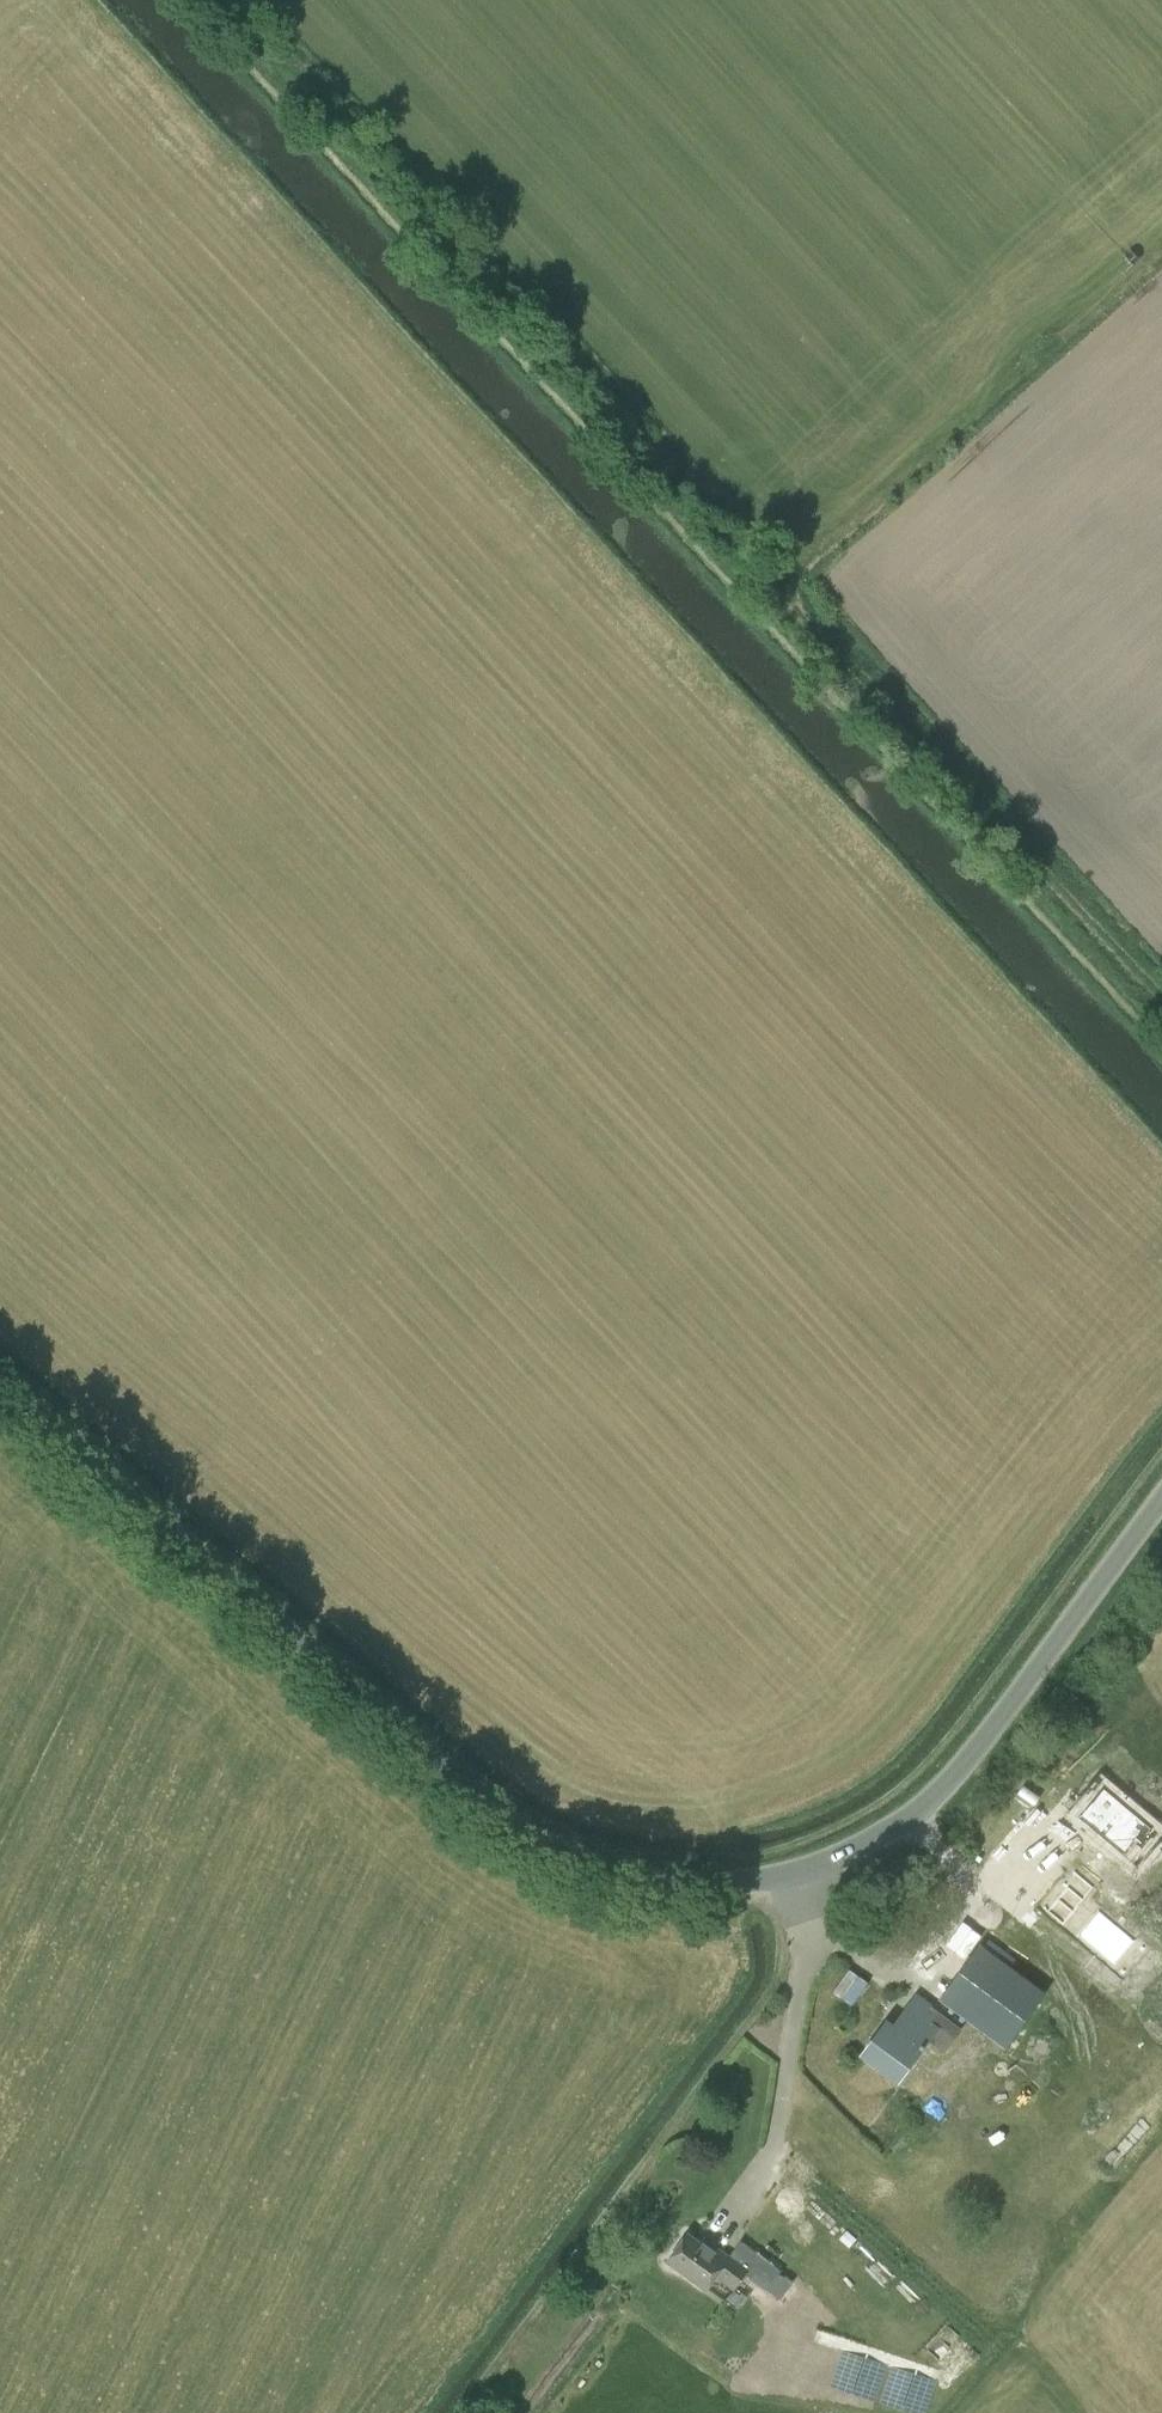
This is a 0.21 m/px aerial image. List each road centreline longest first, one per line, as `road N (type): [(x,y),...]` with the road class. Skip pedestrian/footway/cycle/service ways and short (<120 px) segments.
road 1 (unclassified): [(0,1370),(494,1799),(545,1837),(659,1881),(716,1882),(832,1862),(902,1827),(961,1774),(1161,1507)]

